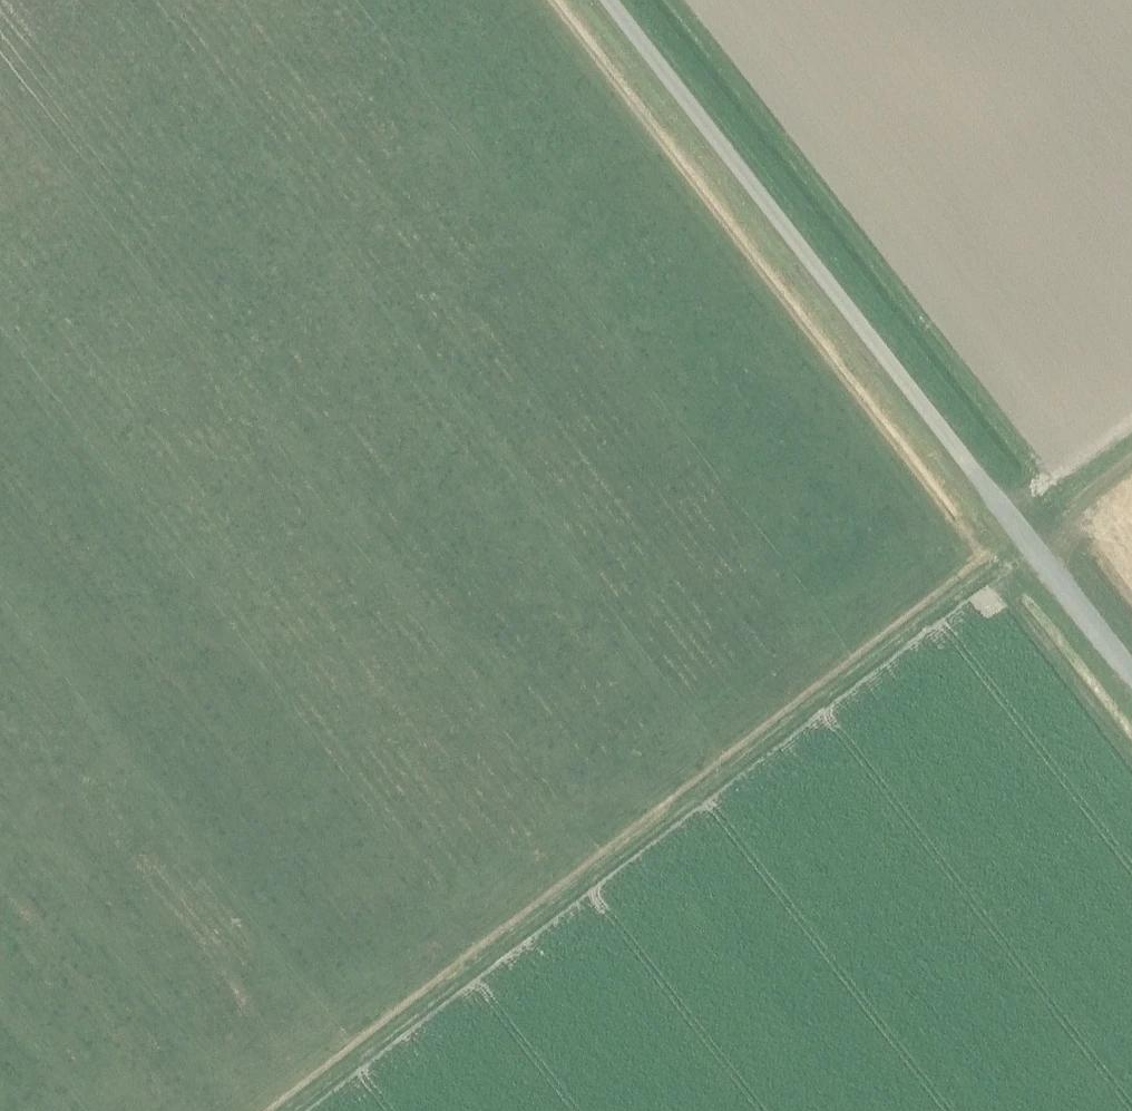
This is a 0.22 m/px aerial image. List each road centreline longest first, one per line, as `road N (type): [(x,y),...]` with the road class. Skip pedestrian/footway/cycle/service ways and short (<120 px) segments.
road 1 (unclassified): [(1131,685),(600,0)]

